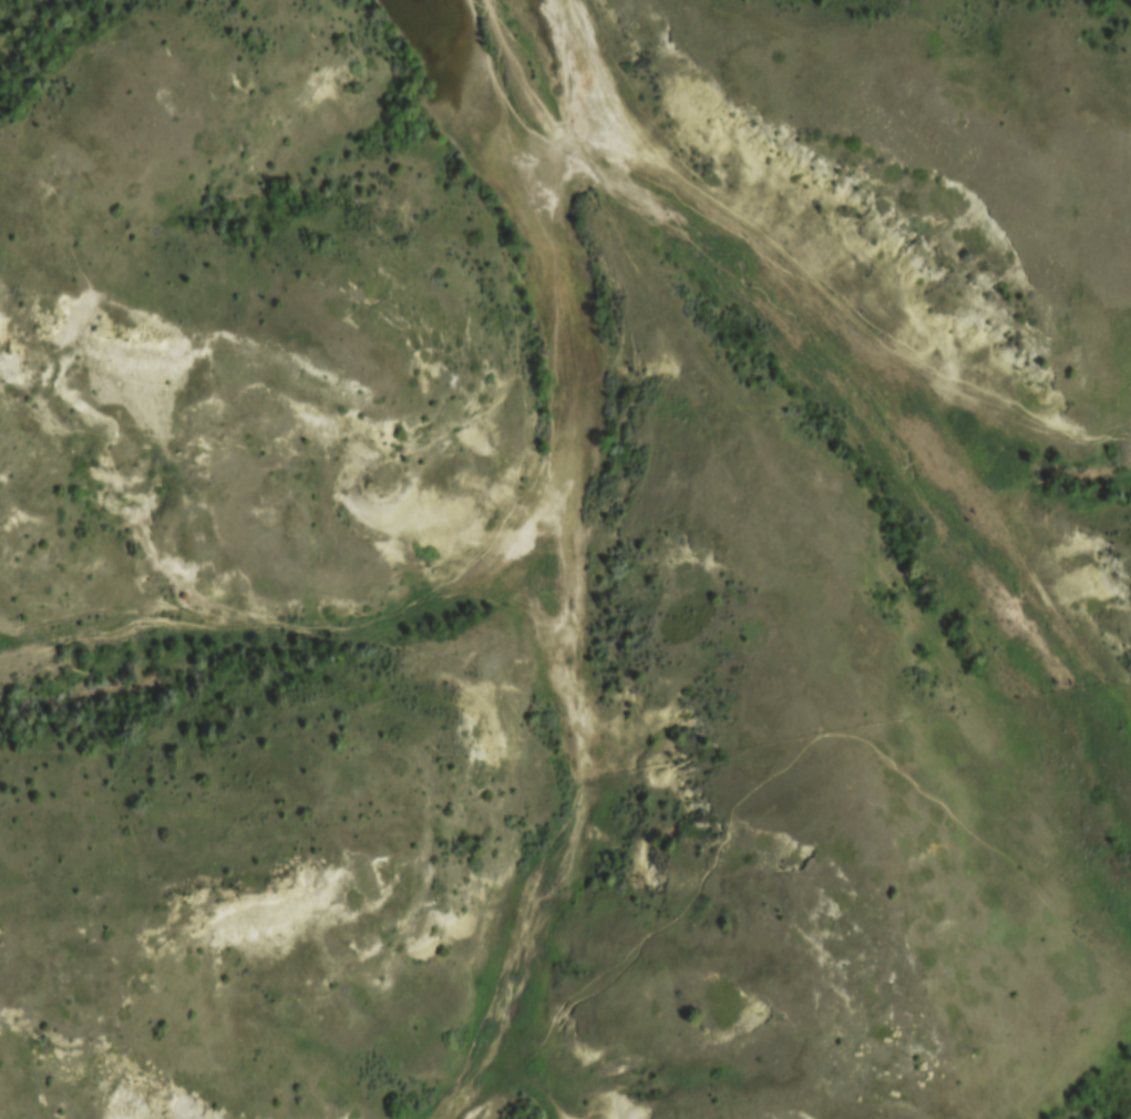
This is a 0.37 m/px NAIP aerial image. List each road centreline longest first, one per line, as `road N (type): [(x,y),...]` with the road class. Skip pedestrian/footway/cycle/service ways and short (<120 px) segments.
road 1 (track): [(579,0),(608,84),(660,152),(783,233),(929,373),(1050,608),(1130,717)]

